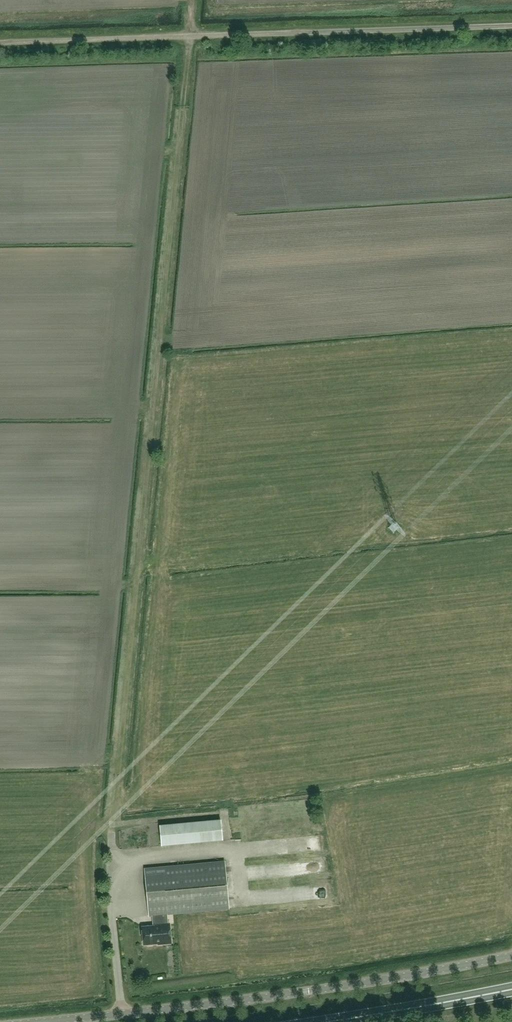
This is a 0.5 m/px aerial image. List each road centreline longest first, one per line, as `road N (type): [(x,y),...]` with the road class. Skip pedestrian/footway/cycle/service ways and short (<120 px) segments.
road 1 (track): [(193,0),(111,852)]
road 2 (unclassified): [(0,44),(511,26)]
road 3 (unclassified): [(121,1014),(511,956)]
road 4 (trunk): [(332,1021),(511,990)]
road 5 (unclassified): [(111,852),(121,1014)]

